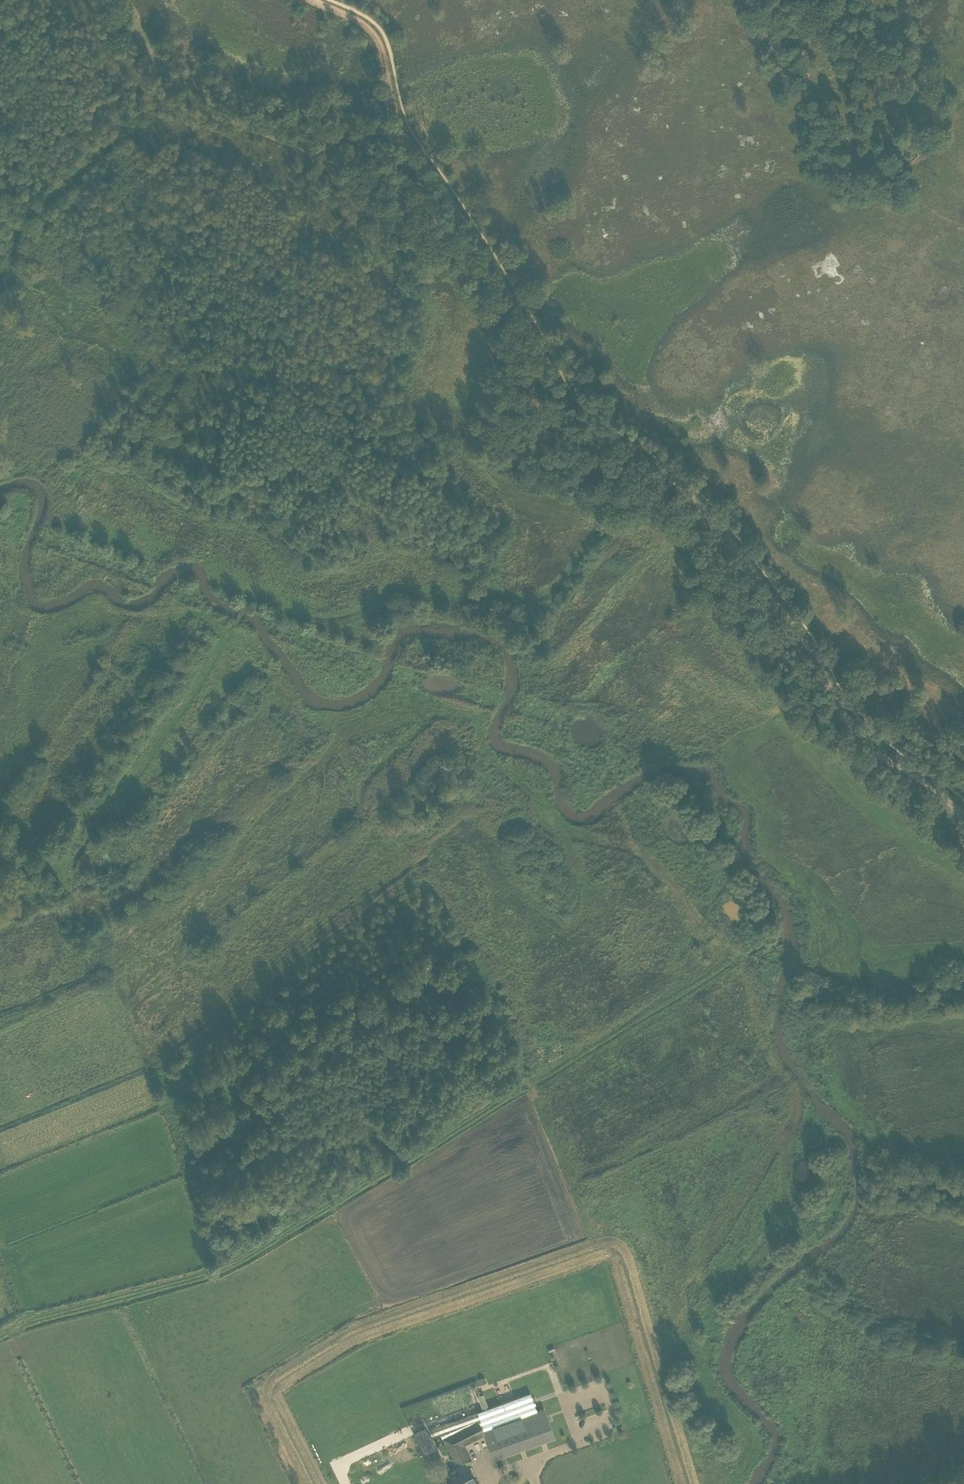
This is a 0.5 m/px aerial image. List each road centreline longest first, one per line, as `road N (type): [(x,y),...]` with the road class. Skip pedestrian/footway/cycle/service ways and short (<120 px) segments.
road 1 (track): [(611,438),(576,413),(480,245),(396,122),(375,36),(313,0)]
road 2 (track): [(963,814),(855,730),(818,661),(730,537),(647,457),(611,438)]
road 3 (track): [(0,1334),(213,1264),(206,1204),(337,1110)]

